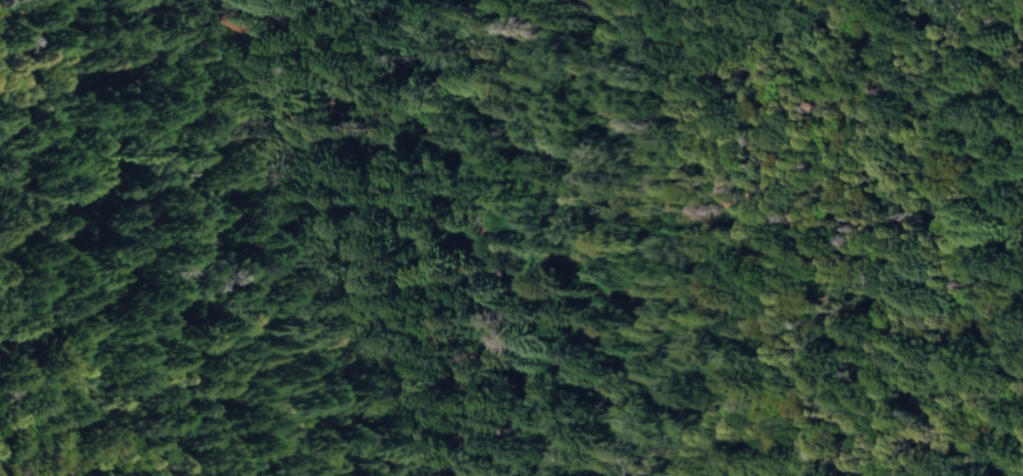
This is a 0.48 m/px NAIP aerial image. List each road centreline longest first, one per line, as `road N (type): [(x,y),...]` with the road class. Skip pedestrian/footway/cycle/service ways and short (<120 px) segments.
road 1 (track): [(359,475),(346,419),(315,365),(316,336),(286,277),(286,209),(261,157),(253,85),(204,0)]

